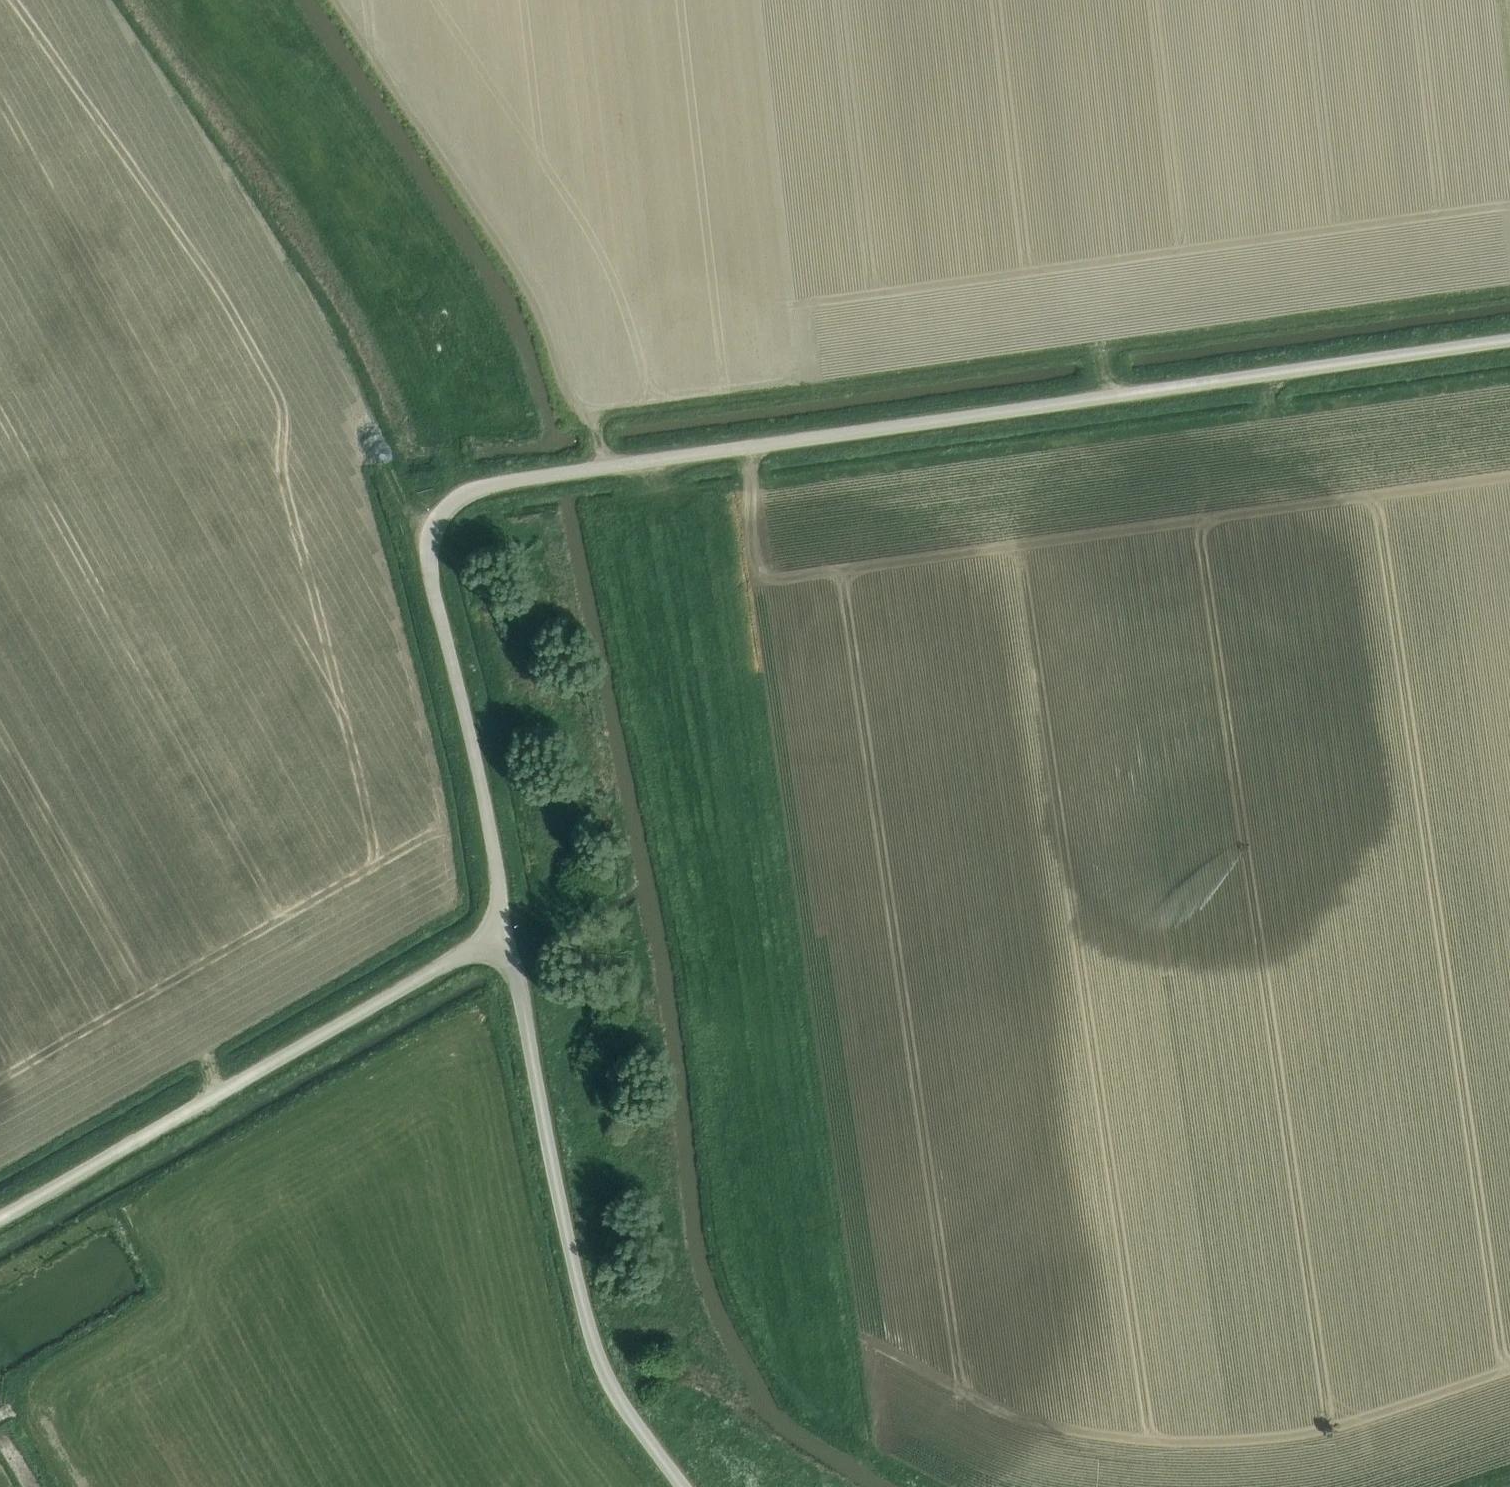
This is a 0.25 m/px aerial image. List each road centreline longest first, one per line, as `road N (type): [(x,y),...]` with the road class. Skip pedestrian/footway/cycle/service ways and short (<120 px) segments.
road 1 (unclassified): [(503,935),(431,528),(474,490),(1509,339)]
road 2 (unclassified): [(675,1486),(602,1364),(503,935)]
road 3 (unclassified): [(0,1225),(503,935)]

